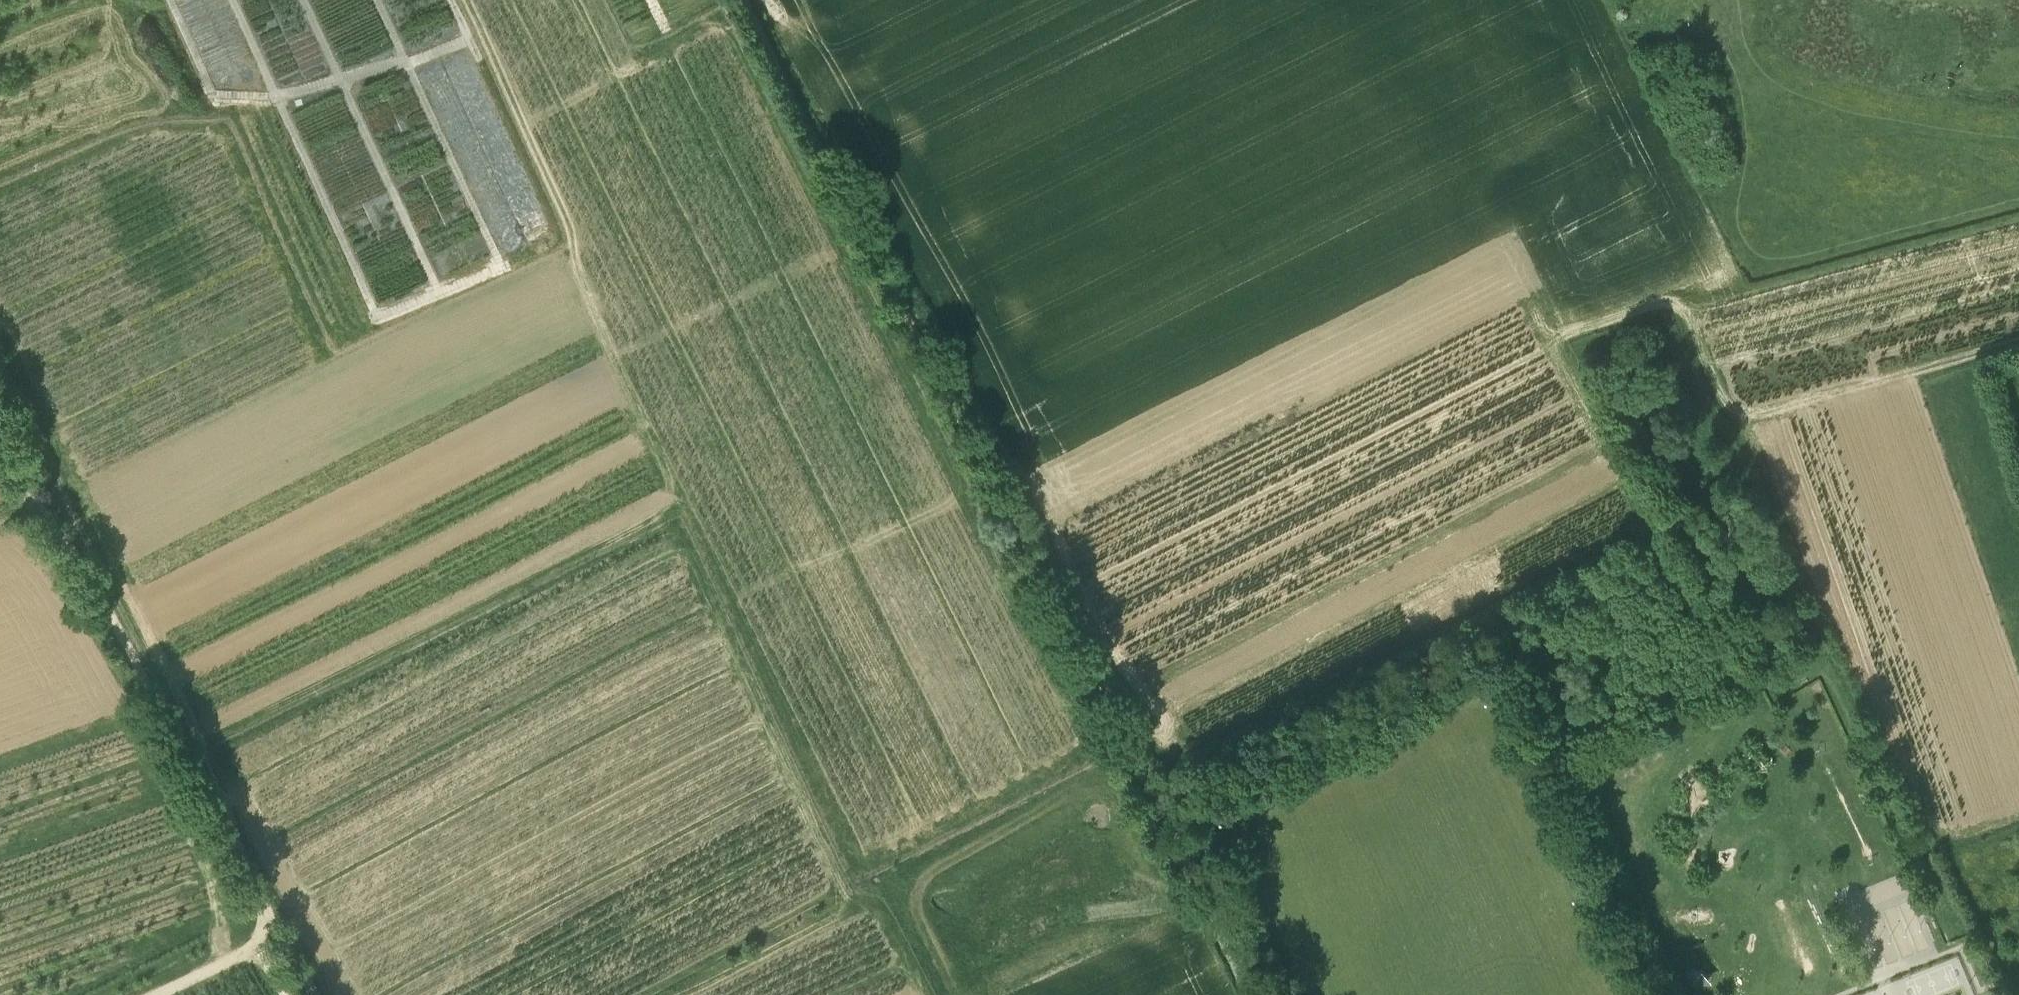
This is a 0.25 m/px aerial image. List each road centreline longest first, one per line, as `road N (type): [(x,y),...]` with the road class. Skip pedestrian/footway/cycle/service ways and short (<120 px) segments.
road 1 (unclassified): [(1247,994),(744,0)]
road 2 (residential): [(316,994),(103,602),(0,430)]
road 3 (track): [(159,994),(250,947),(268,913)]

